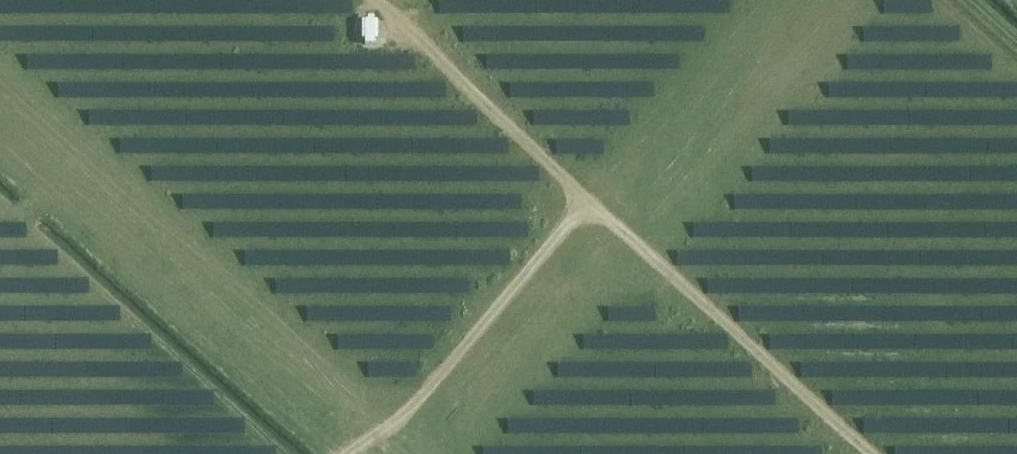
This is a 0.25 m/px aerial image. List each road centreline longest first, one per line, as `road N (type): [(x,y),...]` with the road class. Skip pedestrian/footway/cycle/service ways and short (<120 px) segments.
road 1 (track): [(342,453),(396,417),(590,207),(363,0)]
road 2 (track): [(590,207),(868,453)]

